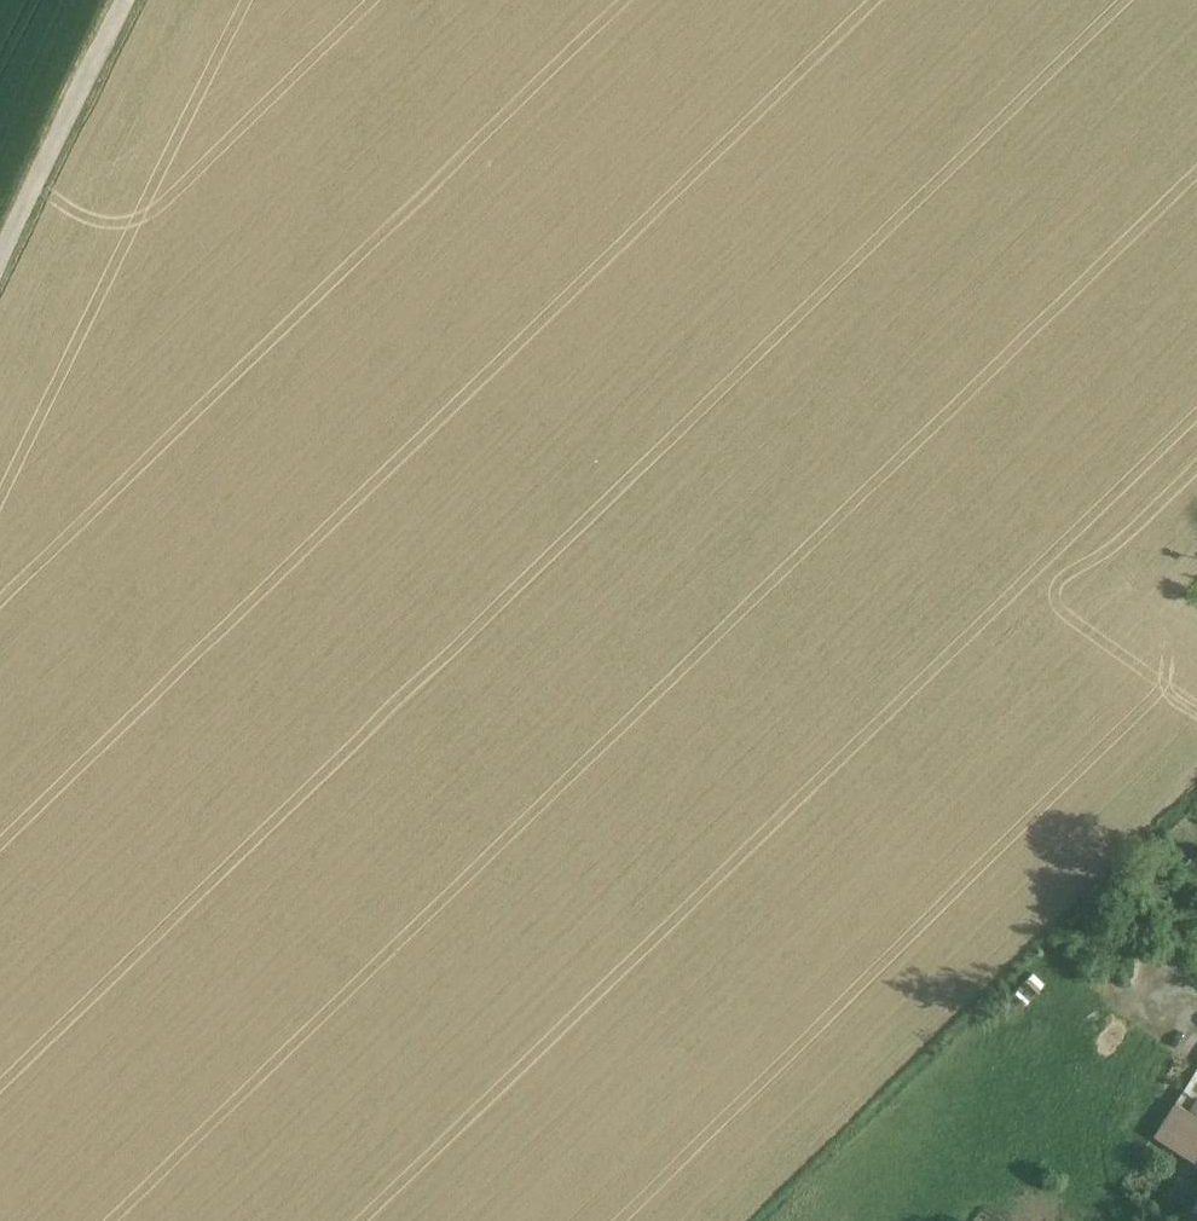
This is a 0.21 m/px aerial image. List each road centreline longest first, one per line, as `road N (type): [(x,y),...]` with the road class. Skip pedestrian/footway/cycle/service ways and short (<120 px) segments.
road 1 (track): [(0,262),(131,0)]

